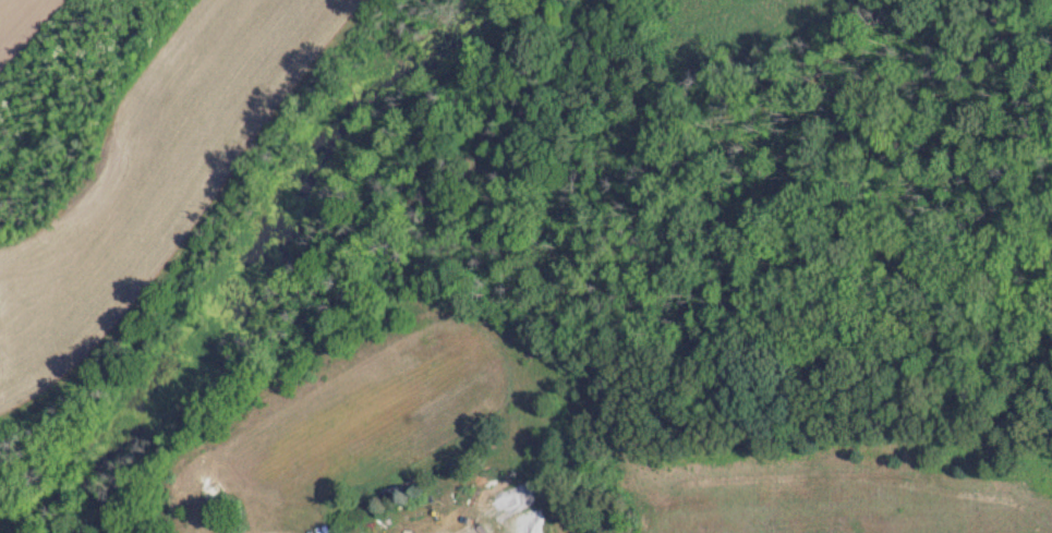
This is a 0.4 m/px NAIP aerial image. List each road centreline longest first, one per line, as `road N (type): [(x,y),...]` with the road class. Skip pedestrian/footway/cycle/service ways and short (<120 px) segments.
road 1 (residential): [(39,424),(84,328),(159,278),(254,170),(373,0)]
road 2 (residential): [(39,424),(32,445),(95,501),(98,532)]

